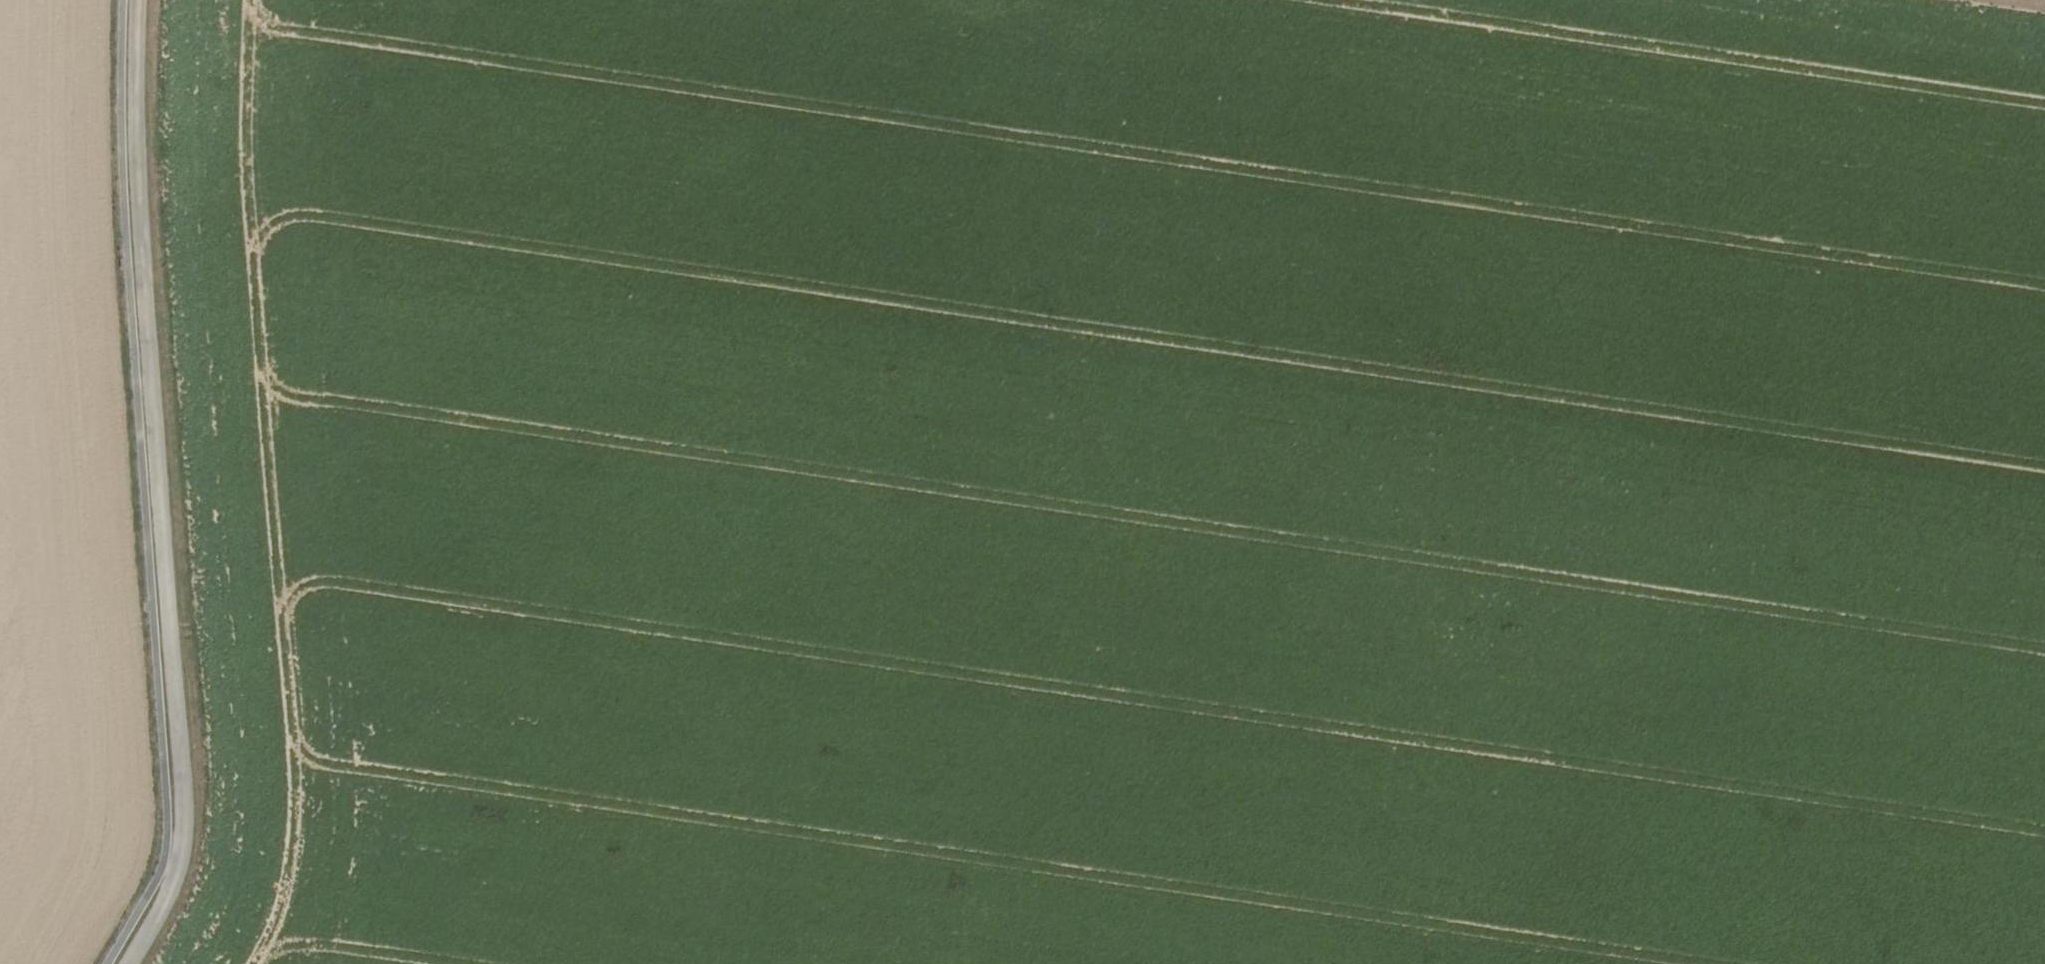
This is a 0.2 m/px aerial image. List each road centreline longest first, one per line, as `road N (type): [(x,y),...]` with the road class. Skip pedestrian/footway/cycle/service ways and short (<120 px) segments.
road 1 (track): [(149,0),(149,294),(190,861),(142,963)]

